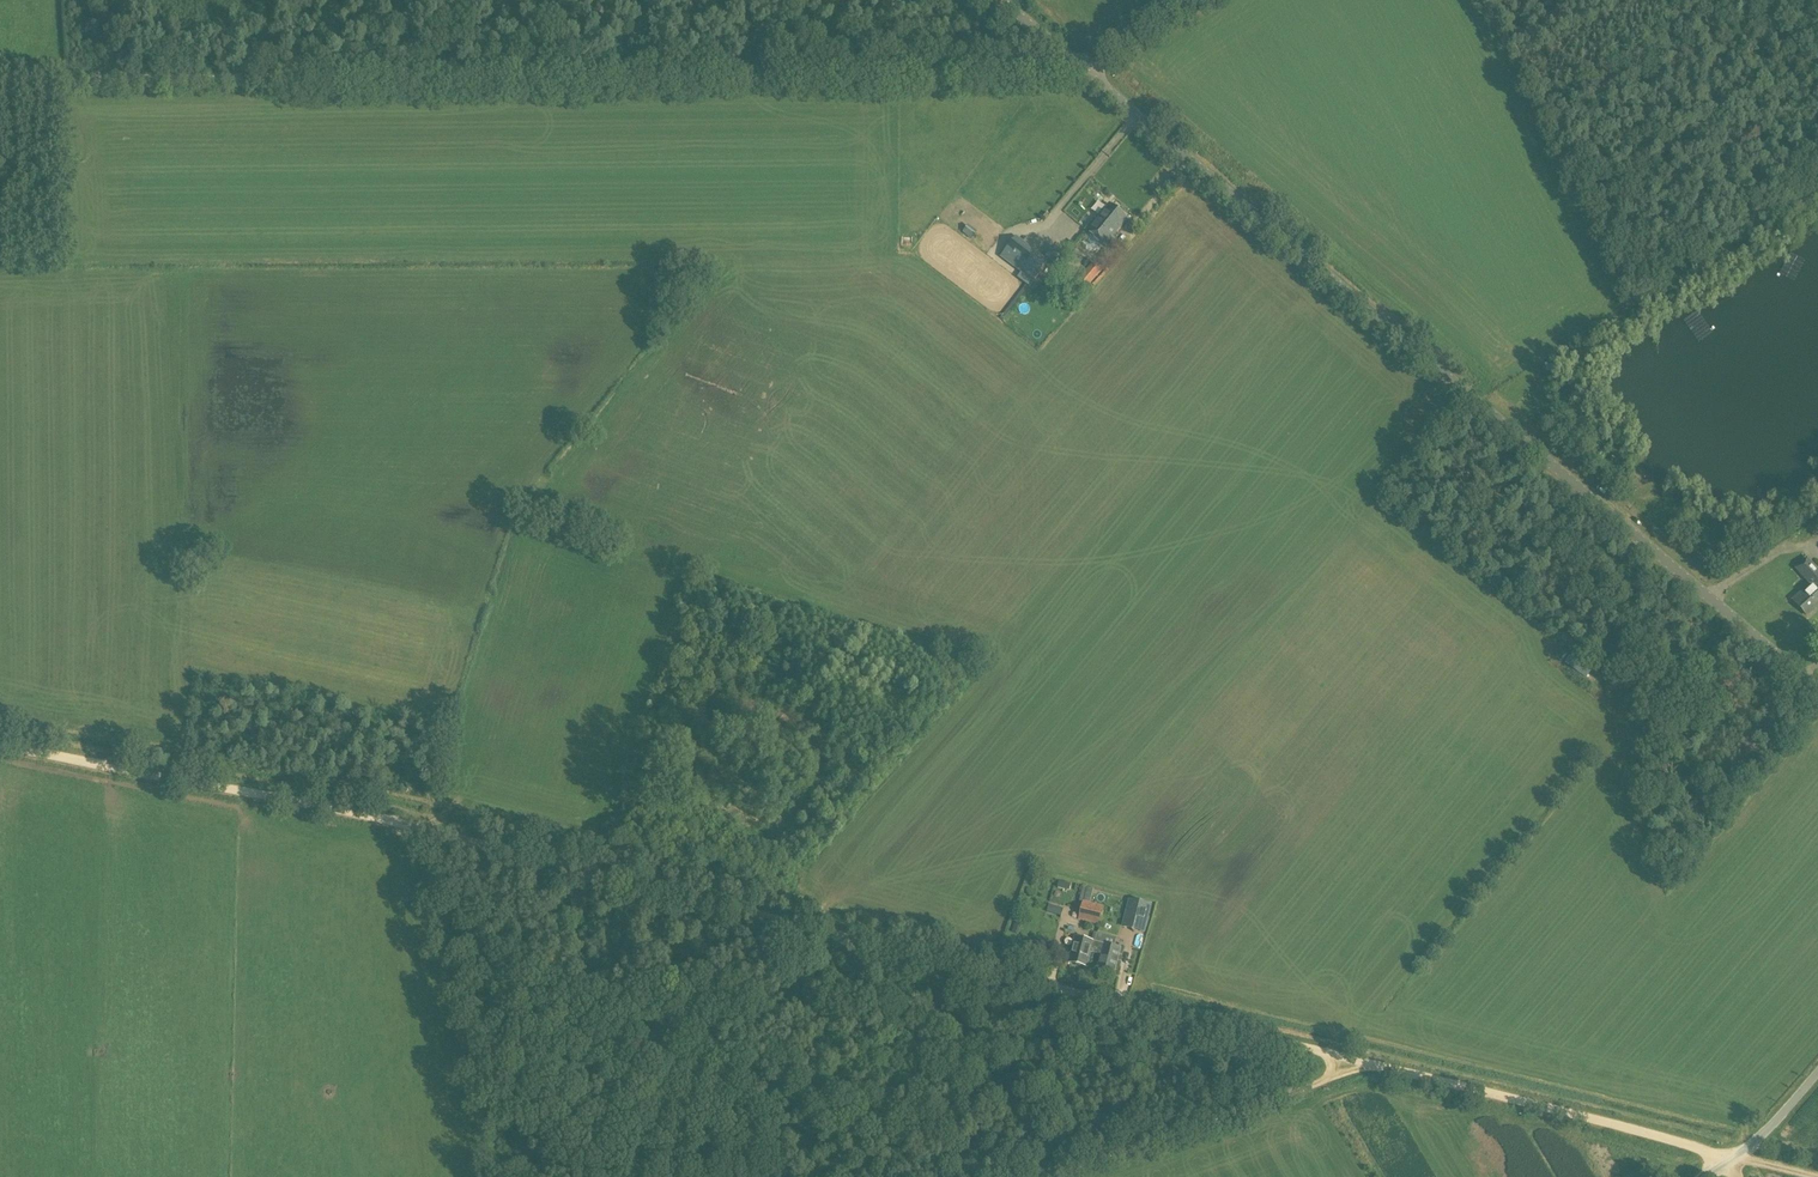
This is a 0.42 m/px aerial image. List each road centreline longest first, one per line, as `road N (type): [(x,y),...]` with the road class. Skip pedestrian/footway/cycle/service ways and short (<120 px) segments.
road 1 (track): [(1732,1157),(350,811),(0,746)]
road 2 (track): [(1081,67),(1051,76),(0,81)]
road 3 (unclassified): [(1817,690),(1081,67)]
road 4 (track): [(1358,1064),(1051,1176)]
road 5 (unclassified): [(1701,1176),(1752,1144),(1817,1072)]
road 6 (unclassified): [(1081,67),(1185,0)]

